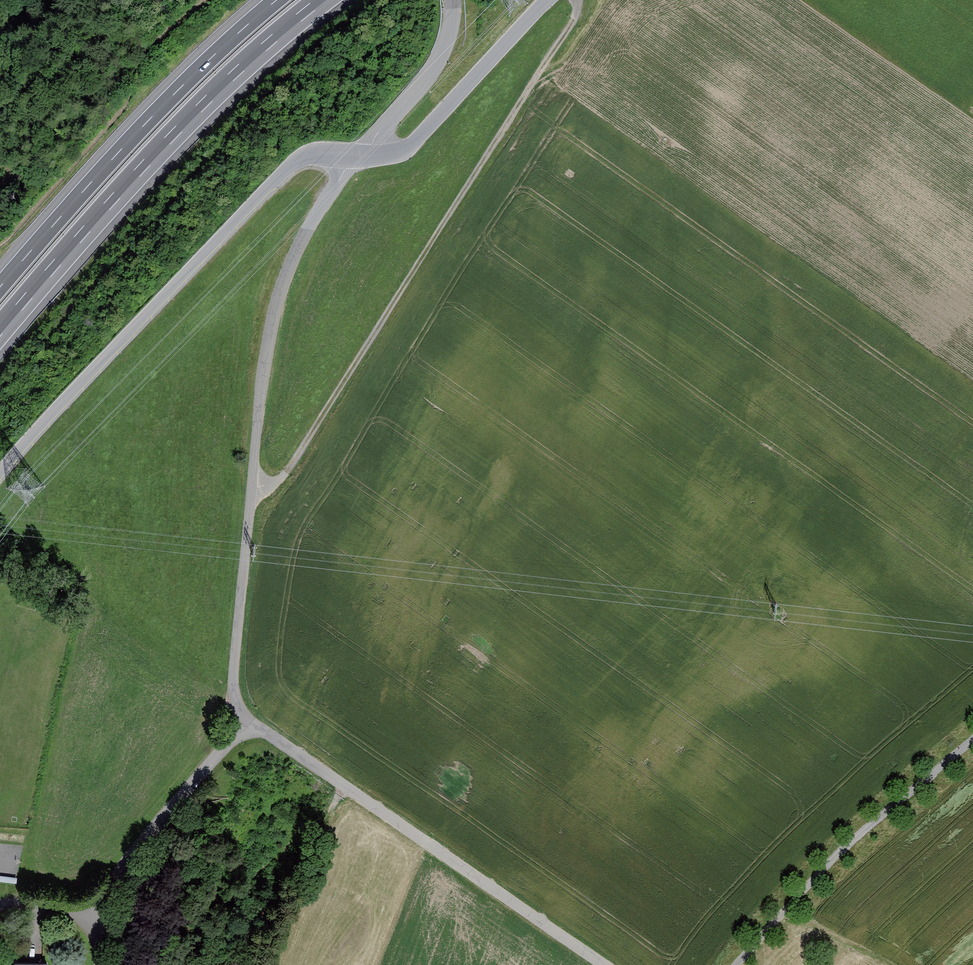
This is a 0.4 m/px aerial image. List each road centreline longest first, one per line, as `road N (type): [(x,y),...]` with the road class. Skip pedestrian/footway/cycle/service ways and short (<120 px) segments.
road 1 (track): [(252,488),(291,467),(574,20),(578,0)]
road 2 (unclassified): [(249,722),(234,678),(269,340),(298,247),(357,157)]
road 3 (unclassified): [(357,157),(304,157),(289,166),(0,475)]
road 4 (motorway): [(0,329),(170,138),(322,0)]
road 5 (unclassified): [(603,964),(249,722)]
road 6 (motorway): [(277,0),(150,118),(0,286)]
road 7 (unclassified): [(736,964),(842,850),(972,741)]
road 8 (unclassified): [(548,0),(415,142),(357,157)]
road 9 (residential): [(87,909),(249,722)]
road 10 (unclassified): [(357,157),(437,62),(453,0)]

